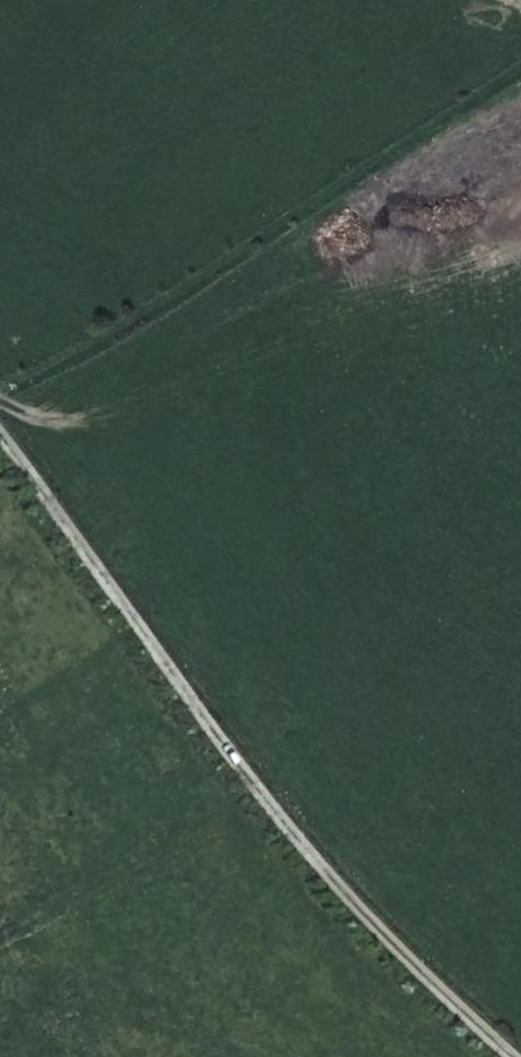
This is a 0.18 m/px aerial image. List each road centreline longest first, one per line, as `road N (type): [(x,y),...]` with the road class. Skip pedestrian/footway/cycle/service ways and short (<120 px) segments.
road 1 (track): [(0,447),(37,486),(262,806),(513,1056)]

